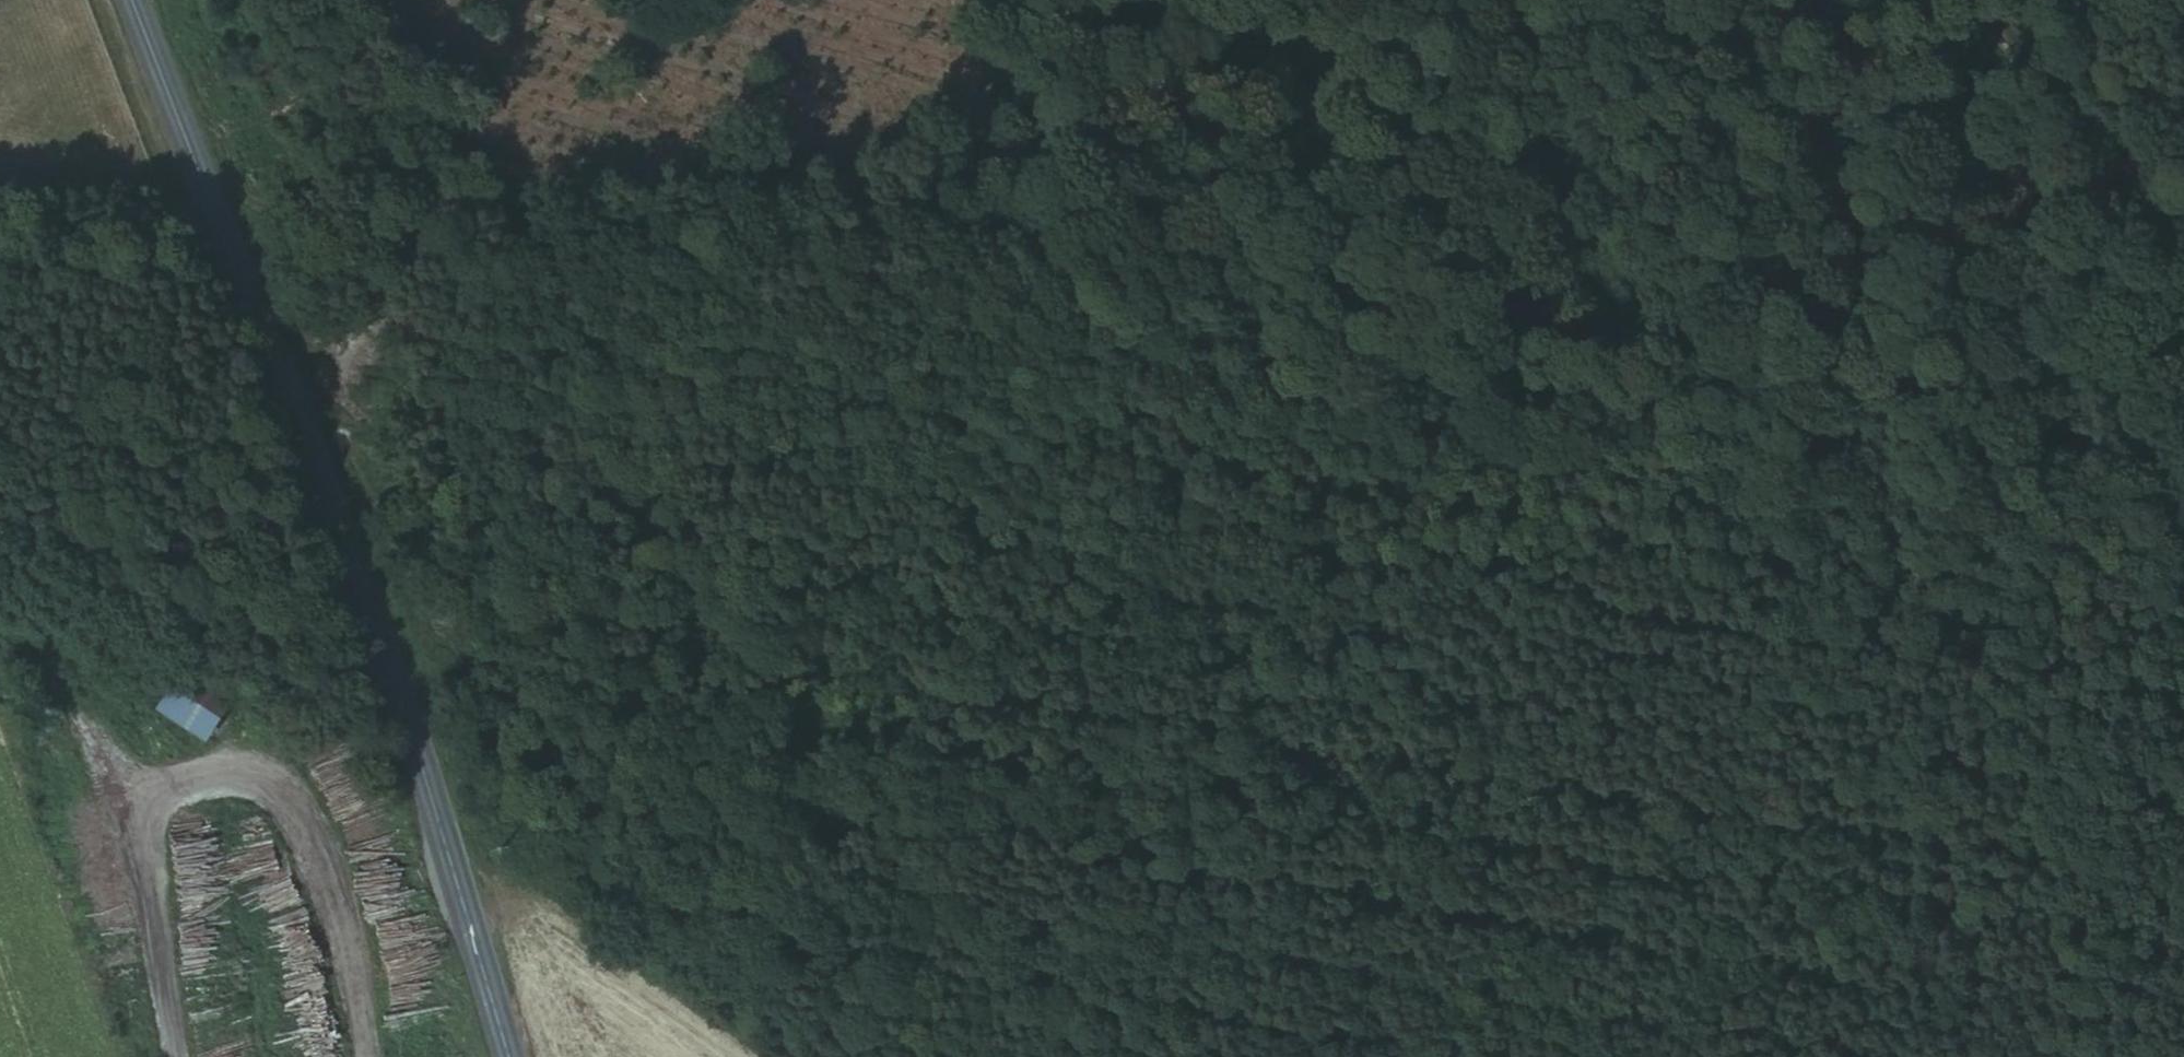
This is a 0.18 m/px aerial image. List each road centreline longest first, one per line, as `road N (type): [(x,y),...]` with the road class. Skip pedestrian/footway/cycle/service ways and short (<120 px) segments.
road 1 (tertiary): [(513,1056),(356,527),(137,0)]

